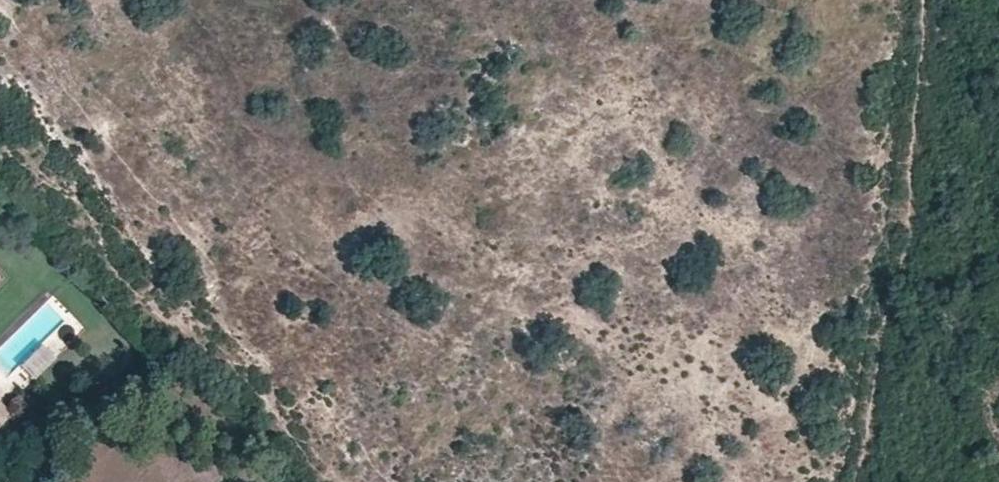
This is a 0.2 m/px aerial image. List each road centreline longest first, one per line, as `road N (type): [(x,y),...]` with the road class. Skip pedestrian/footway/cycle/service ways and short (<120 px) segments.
road 1 (track): [(921,0),(860,481)]

